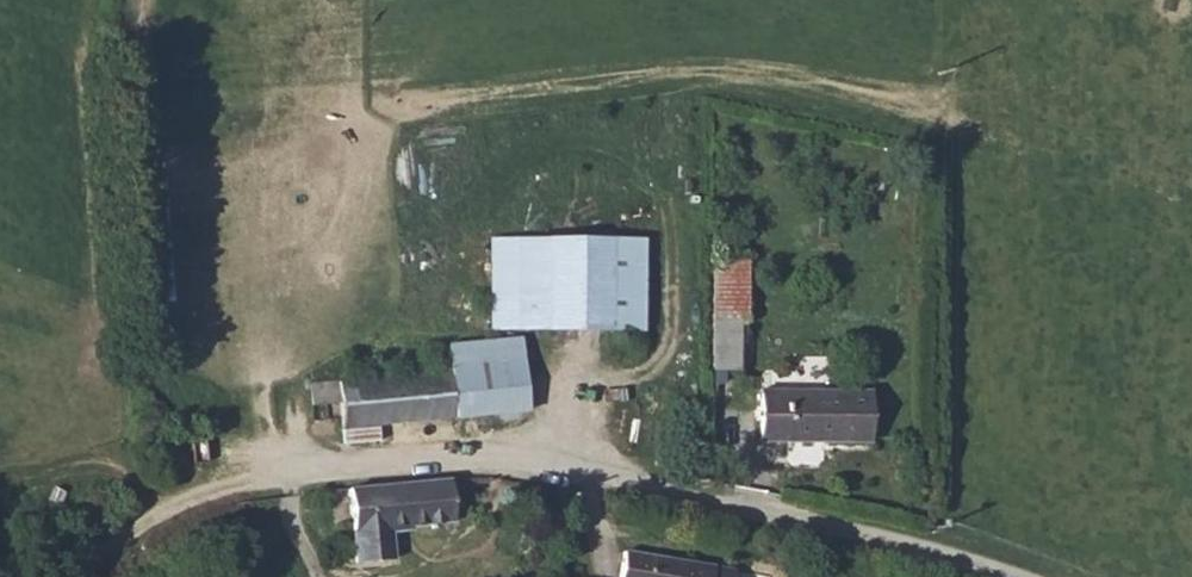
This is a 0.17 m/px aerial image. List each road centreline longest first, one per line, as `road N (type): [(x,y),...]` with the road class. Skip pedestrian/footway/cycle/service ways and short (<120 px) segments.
road 1 (unclassified): [(280,475),(448,454),(506,458),(997,576)]
road 2 (track): [(0,523),(132,508),(280,475)]

